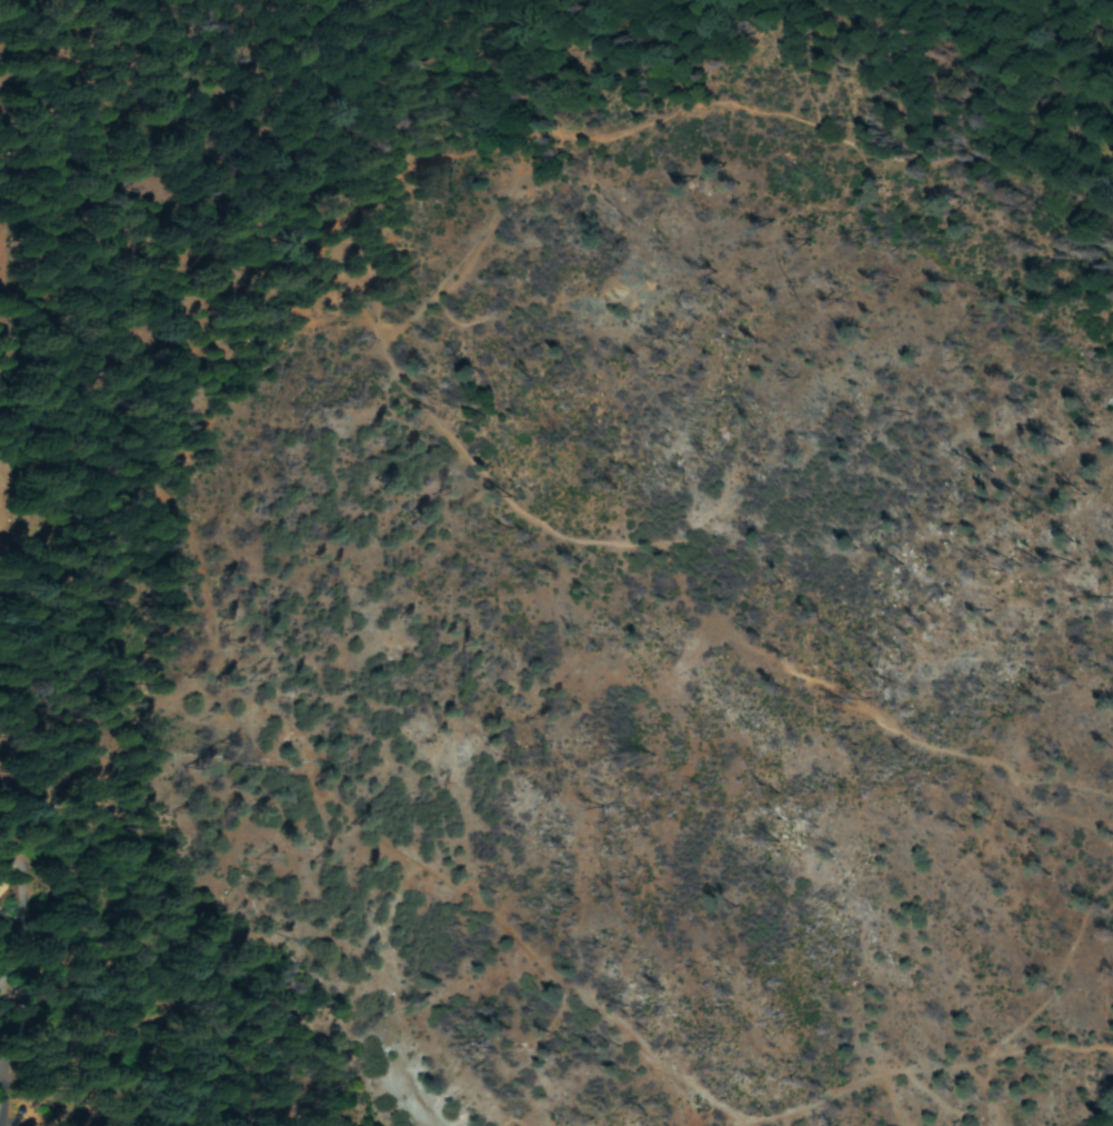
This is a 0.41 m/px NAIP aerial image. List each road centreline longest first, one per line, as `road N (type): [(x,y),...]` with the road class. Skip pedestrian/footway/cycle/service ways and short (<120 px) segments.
road 1 (residential): [(933,810),(0,800)]
road 2 (residential): [(0,1036),(933,1036)]
road 3 (residential): [(923,498),(0,505)]
road 4 (residential): [(889,257),(0,255)]
road 5 (residential): [(0,60),(883,57)]

